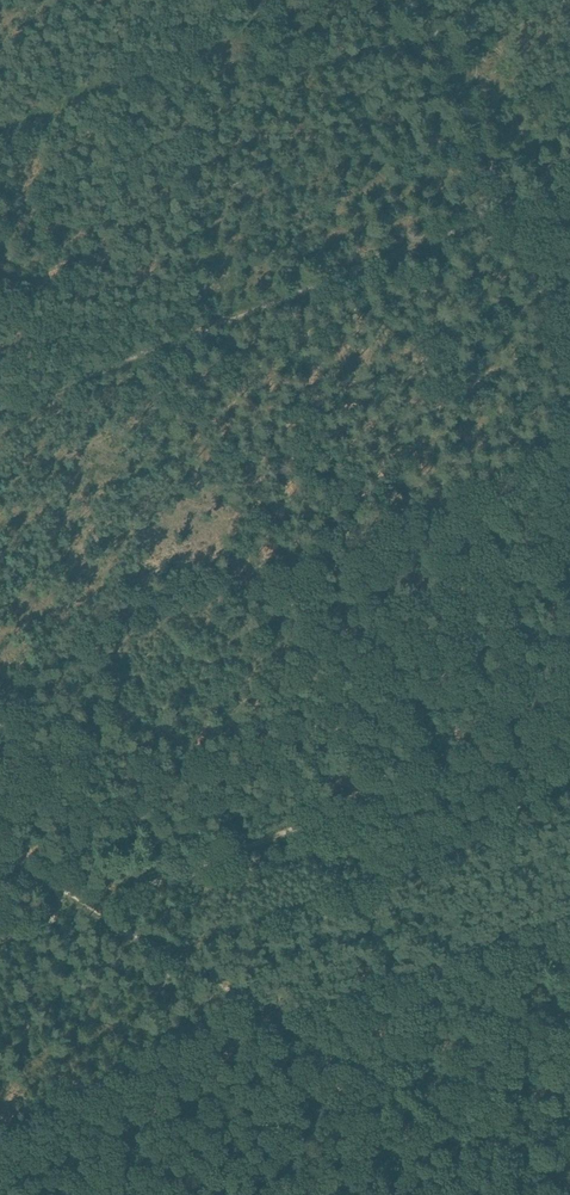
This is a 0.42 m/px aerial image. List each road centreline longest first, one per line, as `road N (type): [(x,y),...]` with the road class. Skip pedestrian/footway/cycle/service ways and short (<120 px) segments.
road 1 (track): [(508,217),(260,306)]

